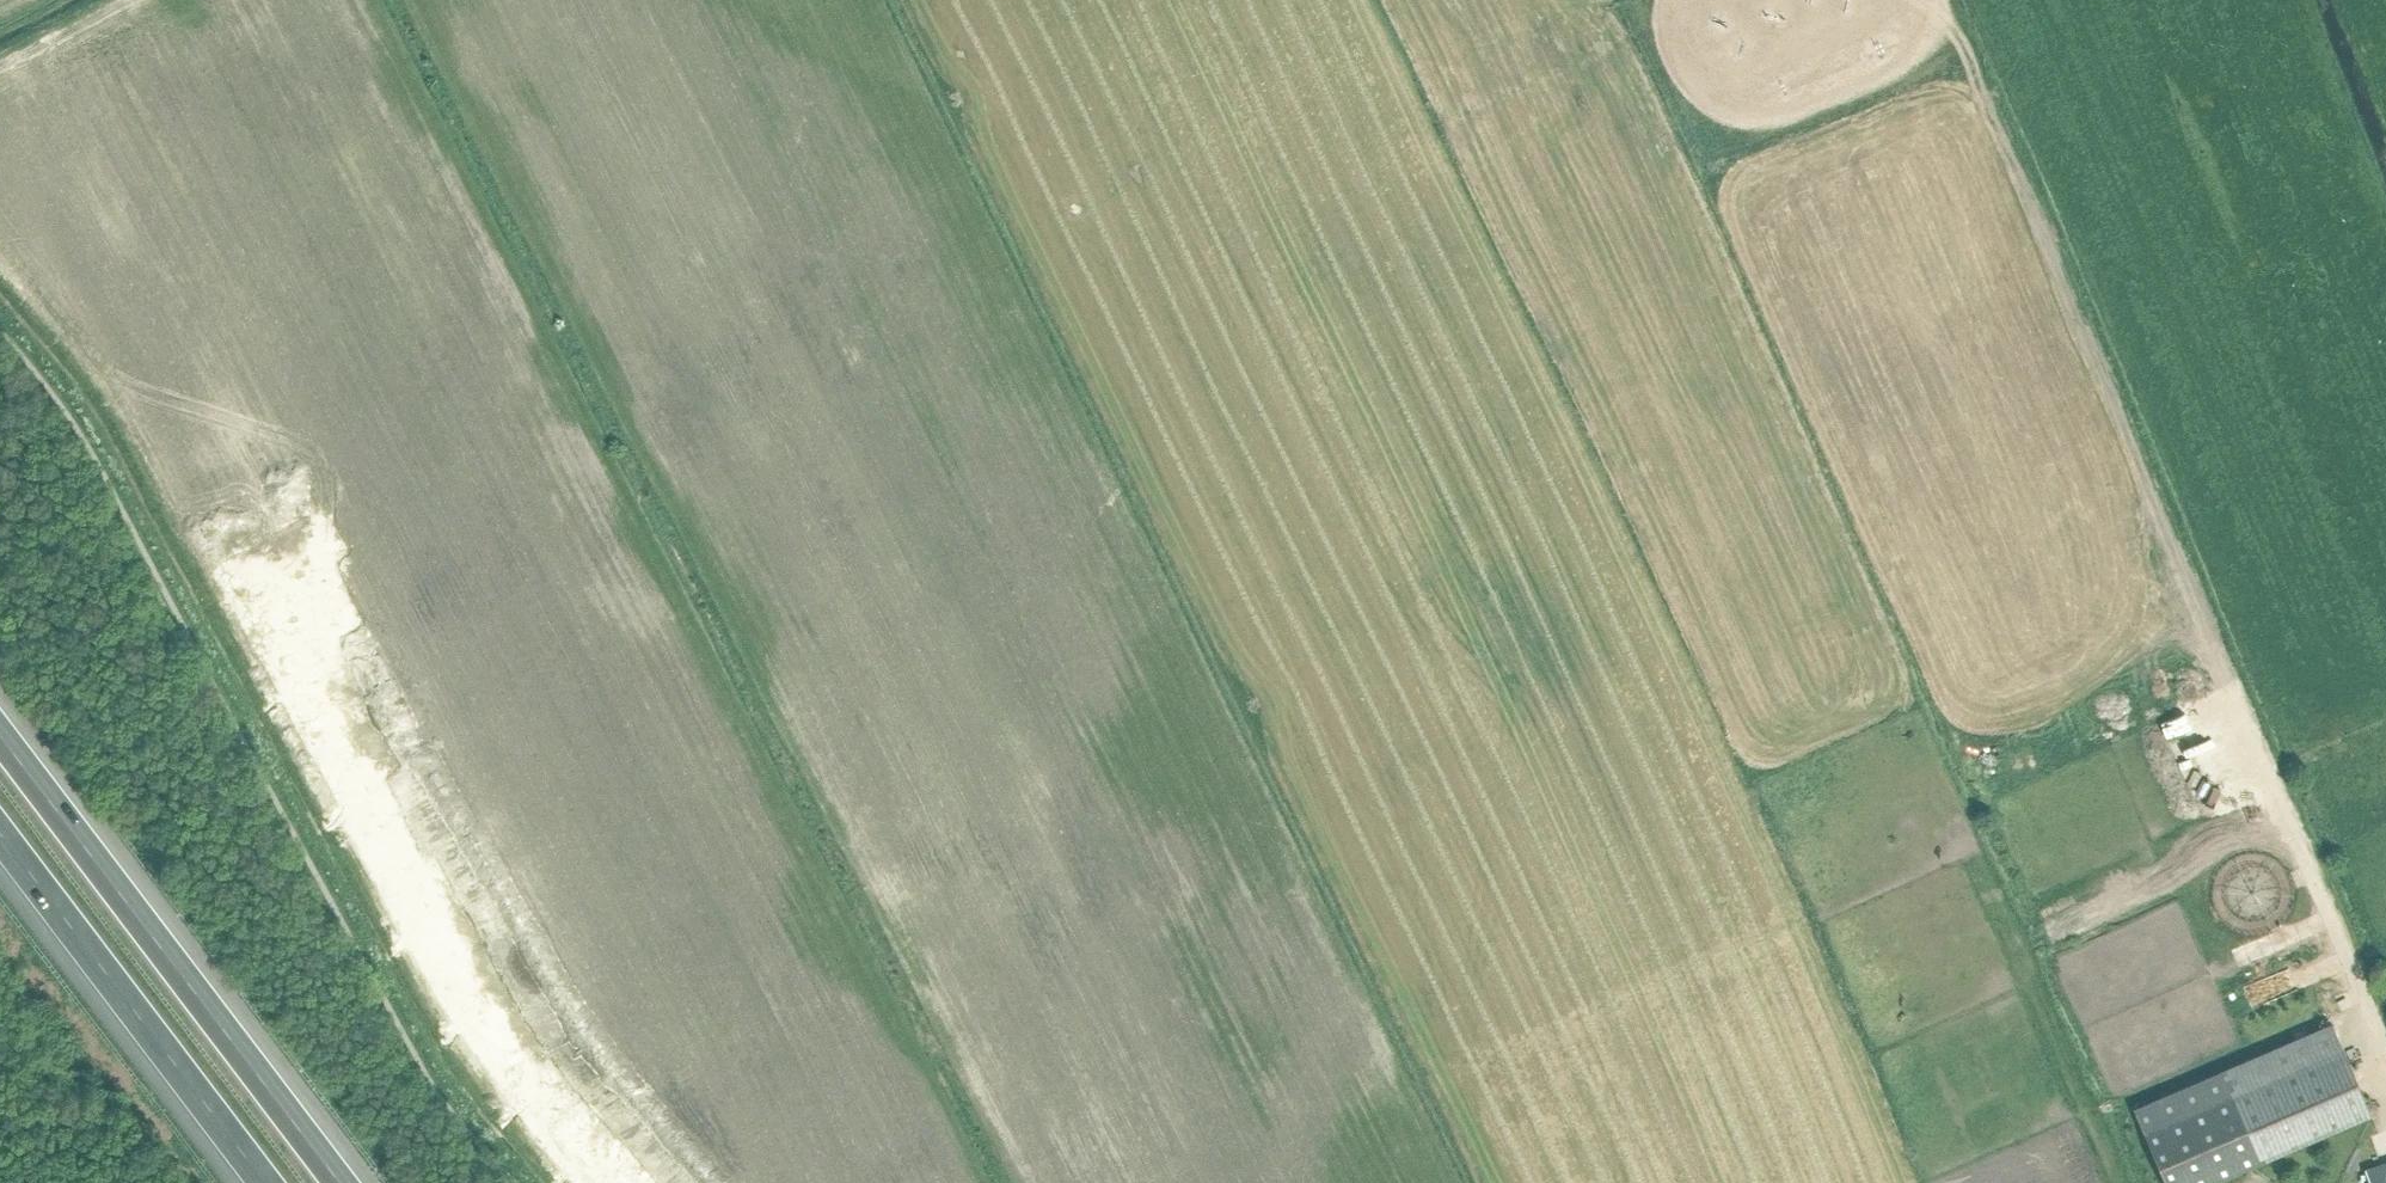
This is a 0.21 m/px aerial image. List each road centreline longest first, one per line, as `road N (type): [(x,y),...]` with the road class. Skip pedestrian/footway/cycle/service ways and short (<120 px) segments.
road 1 (motorway): [(336,1182),(0,740)]
road 2 (motorway): [(0,836),(262,1182)]

